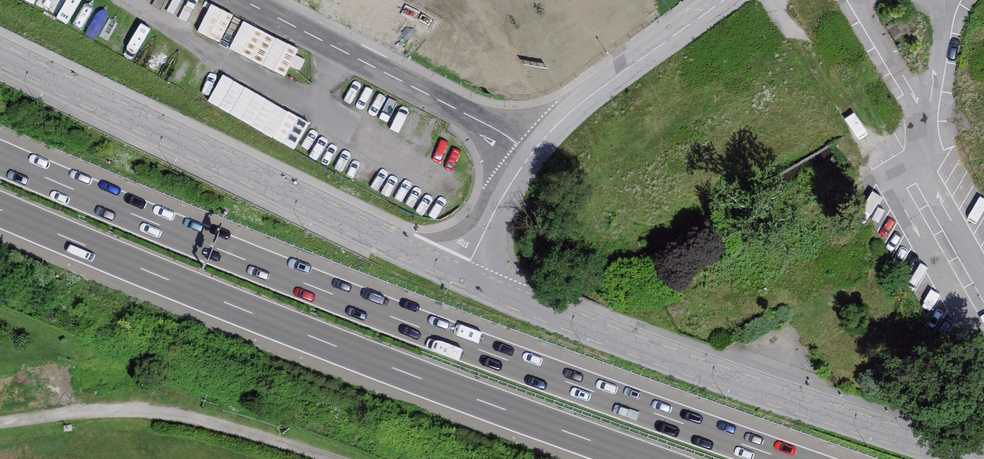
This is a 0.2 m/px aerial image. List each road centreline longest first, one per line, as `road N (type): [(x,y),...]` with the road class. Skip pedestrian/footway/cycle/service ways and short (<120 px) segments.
road 1 (trunk): [(787,458),(431,333),(0,158)]
road 2 (trunk): [(0,209),(361,356),(643,458)]
road 3 (residential): [(974,458),(697,368),(465,278)]
road 4 (residential): [(465,278),(0,55)]
road 5 (residential): [(236,0),(535,155)]
road 6 (residential): [(535,155),(605,85),(731,0)]
road 7 (residential): [(465,278),(535,155)]

